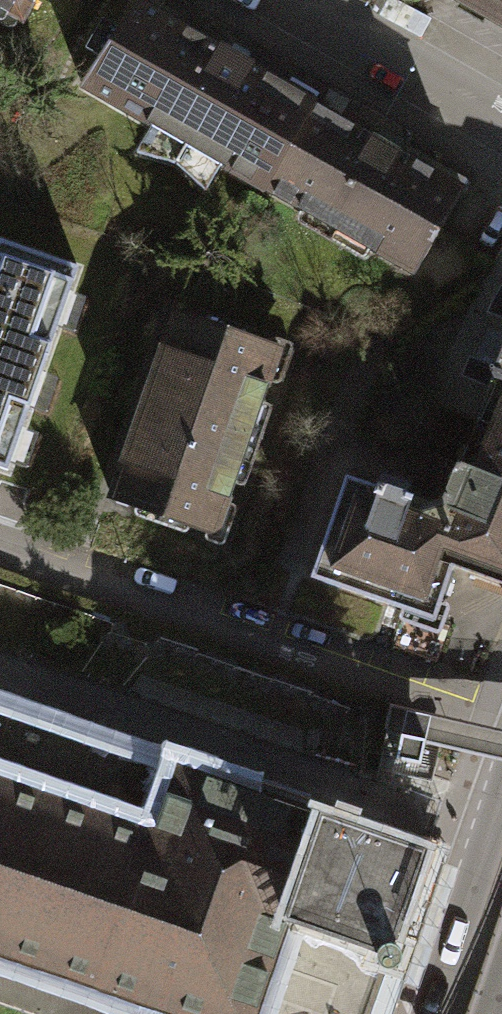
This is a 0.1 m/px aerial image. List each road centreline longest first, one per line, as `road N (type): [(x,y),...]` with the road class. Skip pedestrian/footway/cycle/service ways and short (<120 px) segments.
road 1 (residential): [(501,708),(0,537)]
road 2 (tertiary): [(501,777),(421,1013)]
road 3 (residential): [(501,119),(299,0)]

